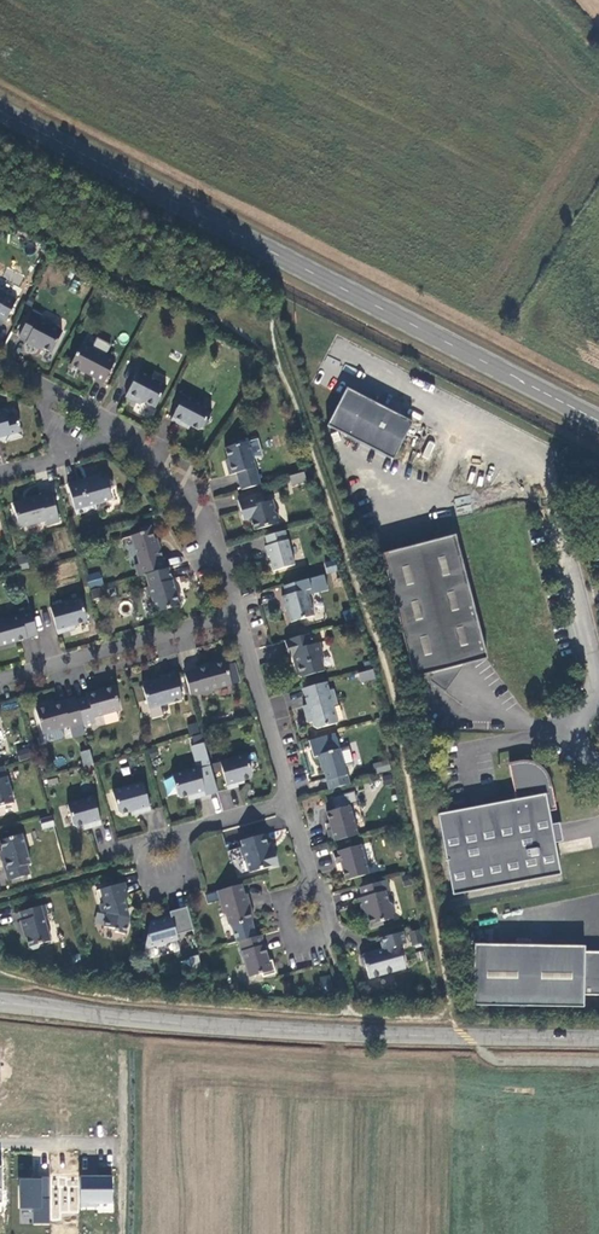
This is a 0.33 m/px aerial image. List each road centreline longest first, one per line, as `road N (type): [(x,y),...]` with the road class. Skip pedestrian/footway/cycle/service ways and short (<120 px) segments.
road 1 (primary): [(598,421),(0,111)]
road 2 (tertiary): [(0,1004),(283,1029)]
road 3 (tertiary): [(351,1033),(598,1039)]
road 4 (residential): [(236,616),(0,682)]
road 5 (residential): [(116,441),(143,455),(195,511),(236,616)]
road 6 (residential): [(236,616),(290,805)]
road 7 (residential): [(286,1191),(283,1029)]
road 8 (residential): [(444,1195),(286,1191)]
road 9 (residential): [(0,369),(116,441)]
road 10 (residential): [(179,832),(136,843),(147,885),(189,875)]
road 11 (residential): [(0,1148),(126,1149)]
road 12 (residential): [(116,441),(0,475)]

